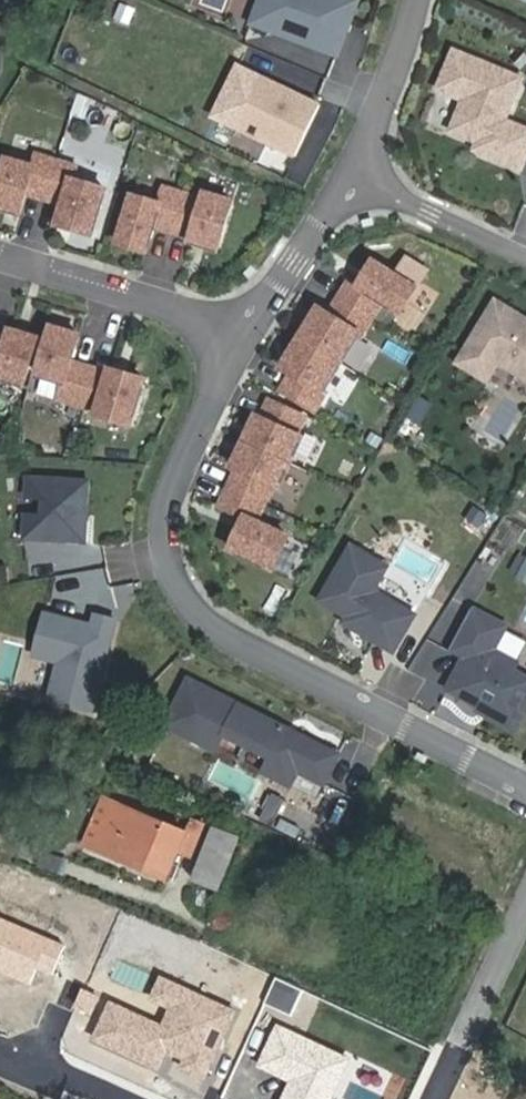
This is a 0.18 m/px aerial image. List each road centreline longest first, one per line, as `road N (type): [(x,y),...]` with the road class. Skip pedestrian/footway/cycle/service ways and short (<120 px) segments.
road 1 (residential): [(525,791),(205,628),(169,581),(169,511),(202,385),(234,331)]
road 2 (residential): [(0,256),(234,331)]
road 3 (residential): [(234,331),(358,178)]
road 4 (residential): [(358,178),(414,0)]
road 5 (residential): [(525,257),(358,178)]

